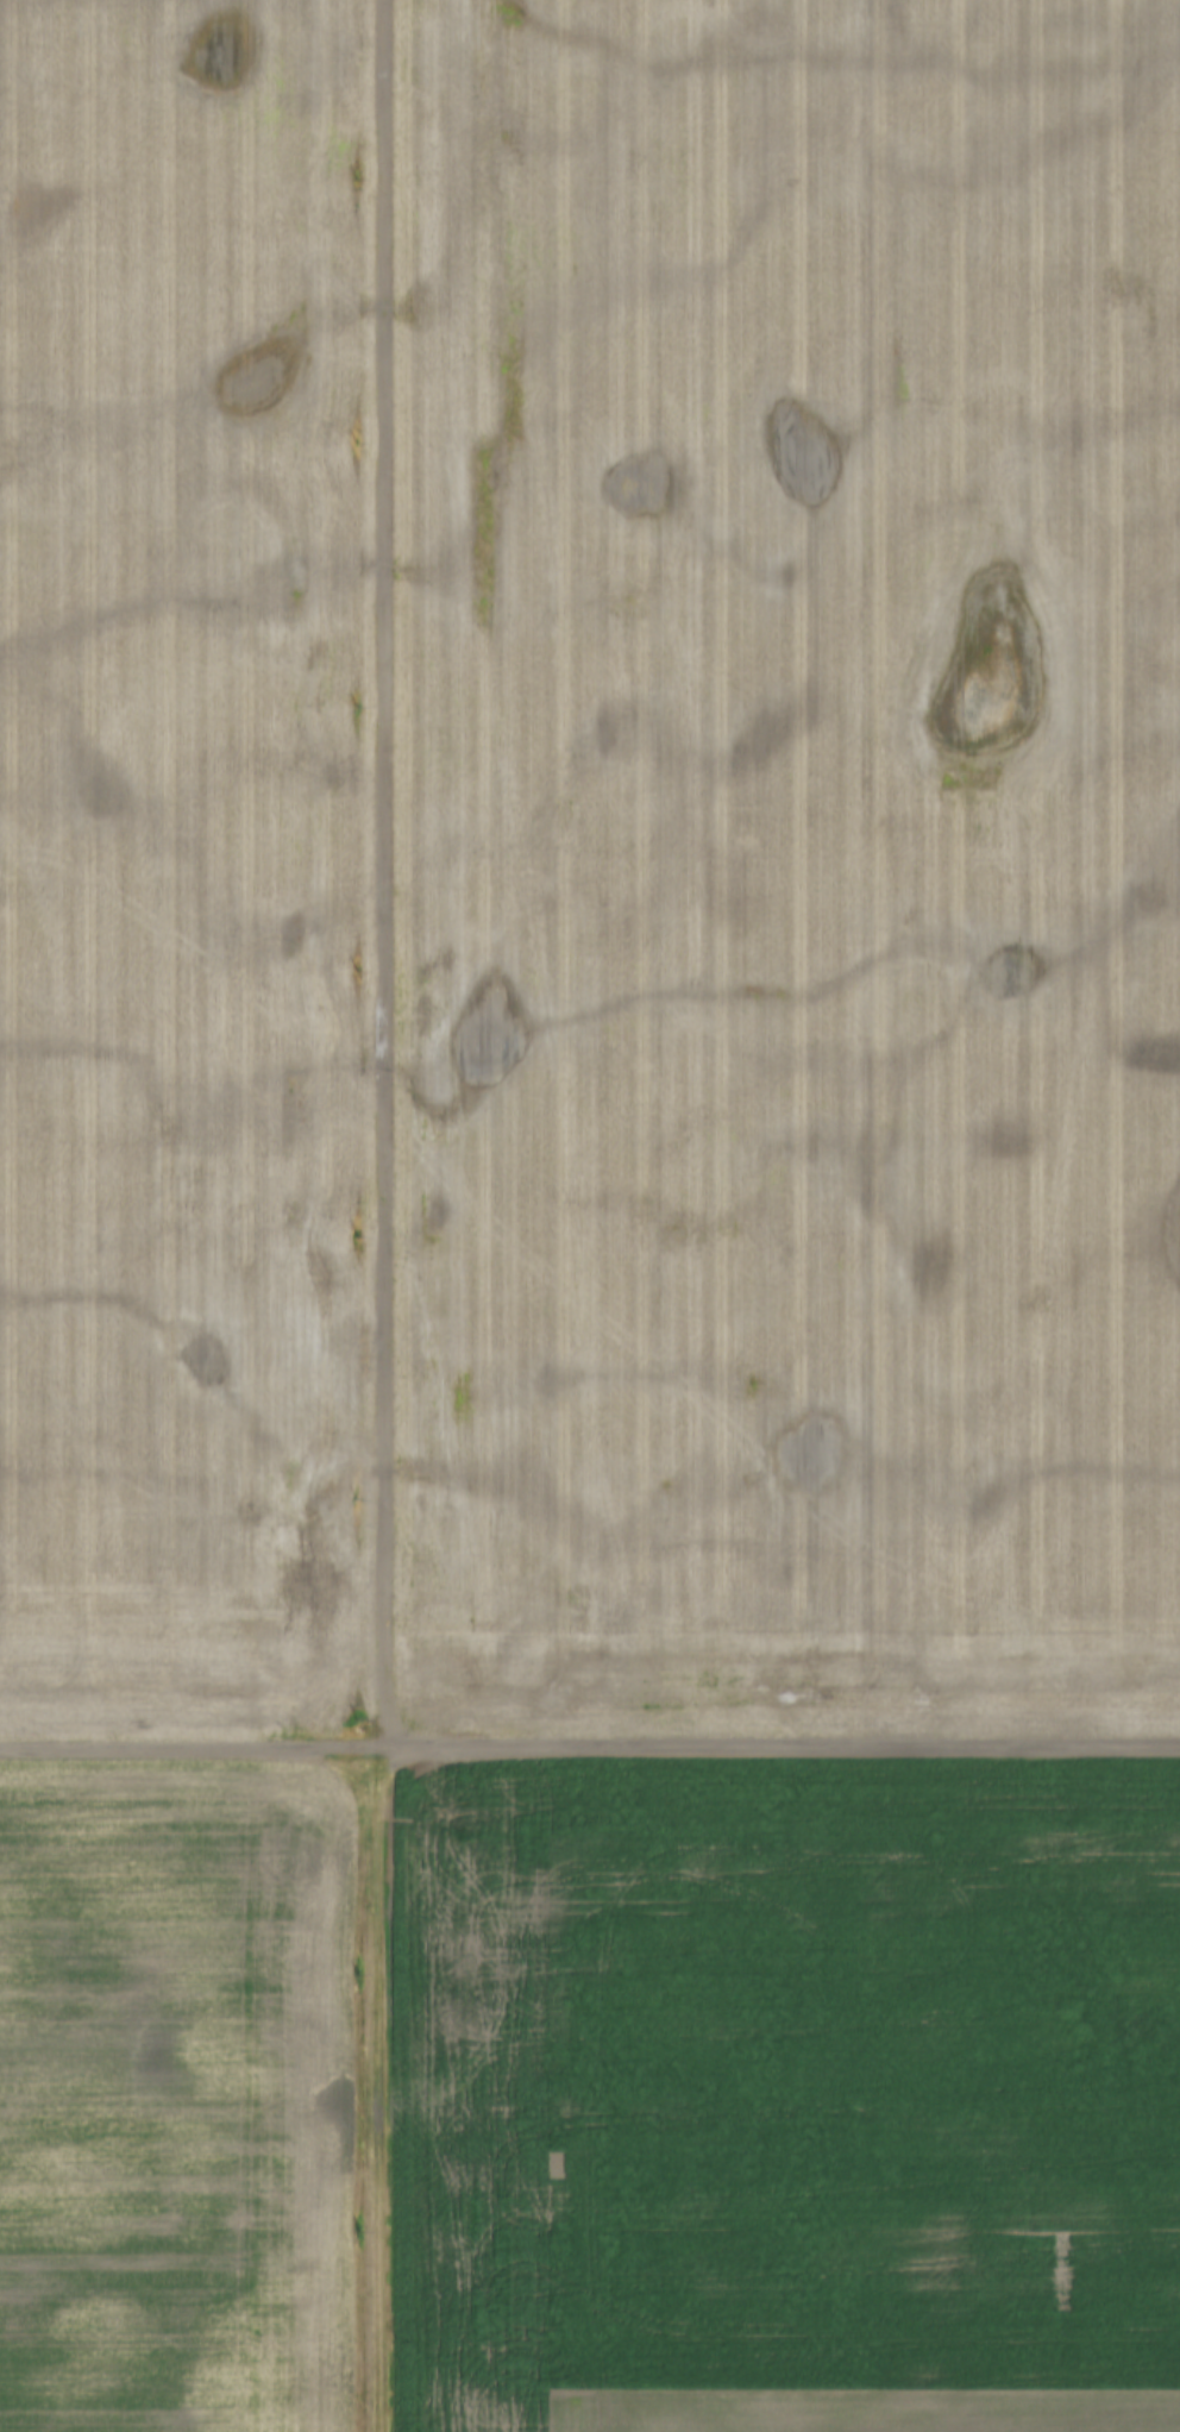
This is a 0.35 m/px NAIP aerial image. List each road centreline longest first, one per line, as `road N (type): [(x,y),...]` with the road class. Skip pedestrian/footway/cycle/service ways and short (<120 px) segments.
road 1 (track): [(391,2431),(382,0)]
road 2 (track): [(0,1749),(1179,1751)]

